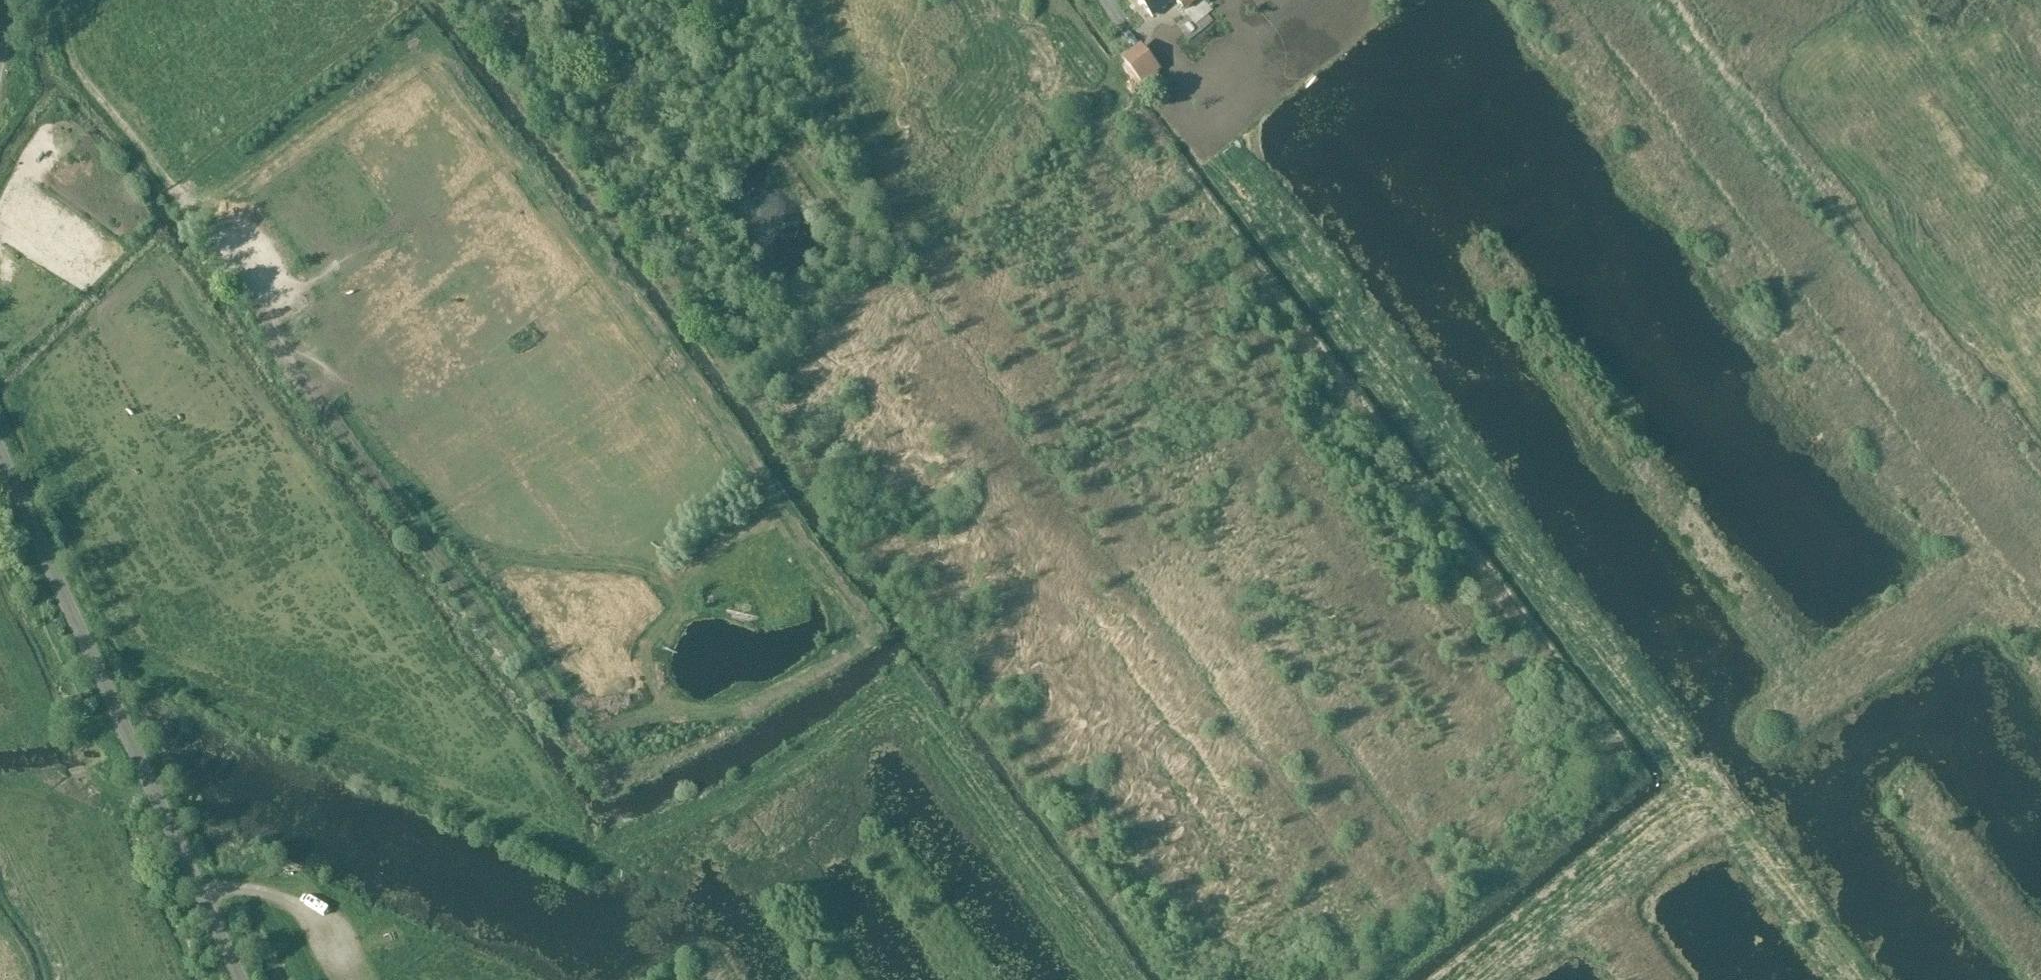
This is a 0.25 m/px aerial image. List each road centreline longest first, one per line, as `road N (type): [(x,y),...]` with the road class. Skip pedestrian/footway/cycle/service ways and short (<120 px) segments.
road 1 (unclassified): [(245,979),(0,471)]

